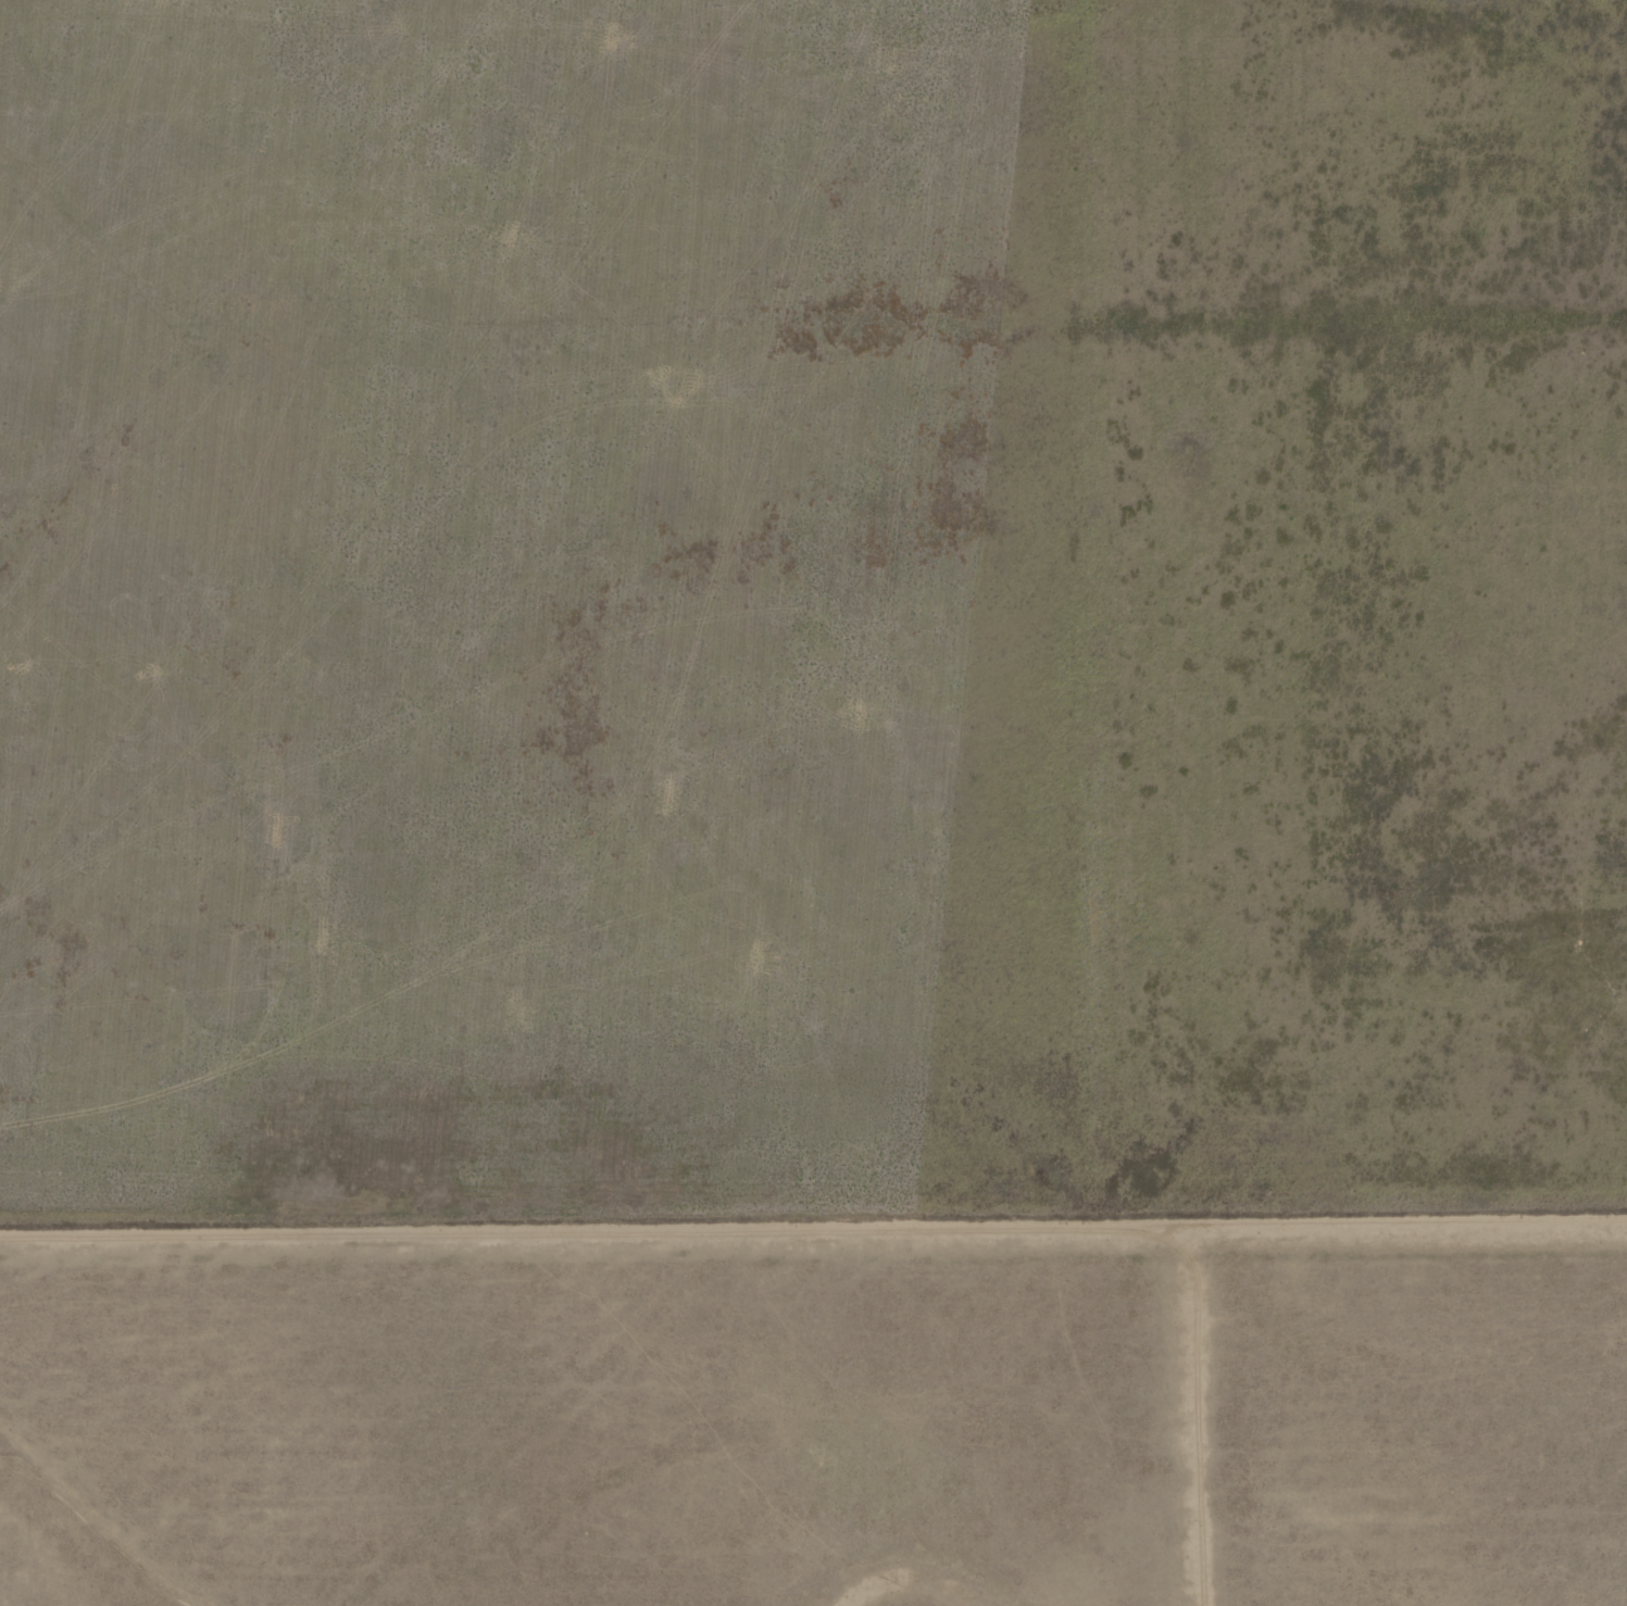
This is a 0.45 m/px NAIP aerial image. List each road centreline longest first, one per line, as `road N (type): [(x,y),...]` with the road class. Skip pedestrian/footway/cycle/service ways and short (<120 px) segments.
road 1 (residential): [(1191,1605),(1192,1287),(1113,1253),(0,1257)]

